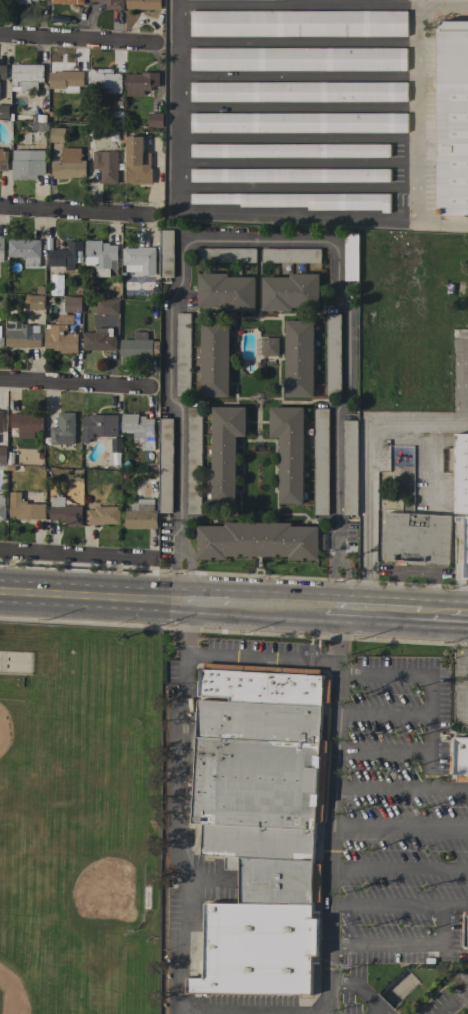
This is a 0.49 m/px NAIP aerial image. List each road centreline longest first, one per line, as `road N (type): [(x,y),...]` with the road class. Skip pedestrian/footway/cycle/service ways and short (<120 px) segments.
road 1 (primary): [(0,598),(173,608)]
road 2 (residential): [(0,552),(153,562)]
road 3 (residential): [(0,33),(153,43)]
road 4 (residential): [(0,209),(151,218)]
road 5 (residential): [(0,381),(148,389)]

